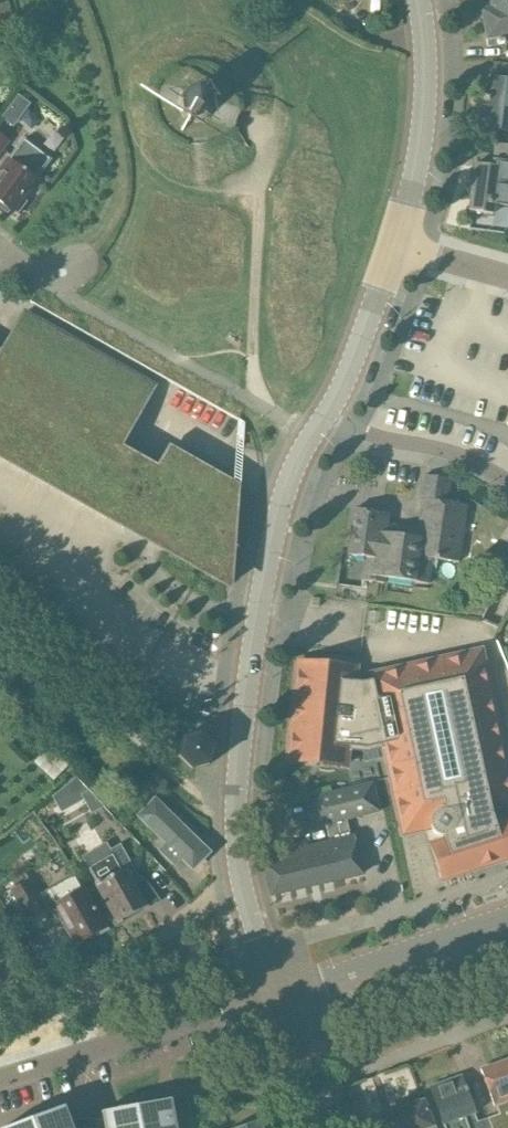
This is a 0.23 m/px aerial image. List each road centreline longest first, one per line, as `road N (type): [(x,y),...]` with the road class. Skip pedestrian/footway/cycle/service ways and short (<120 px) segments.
road 1 (tertiary): [(278,994),(243,890),(237,795),(278,516),(323,419)]
road 2 (residential): [(0,1078),(278,994)]
road 3 (tertiary): [(396,244),(425,105),(419,0)]
road 4 (tertiary): [(278,994),(507,917)]
road 5 (residential): [(507,484),(442,450),(323,419)]
road 6 (tertiary): [(323,419),(353,365),(396,244)]
road 7 (tertiary): [(328,1127),(278,994)]

